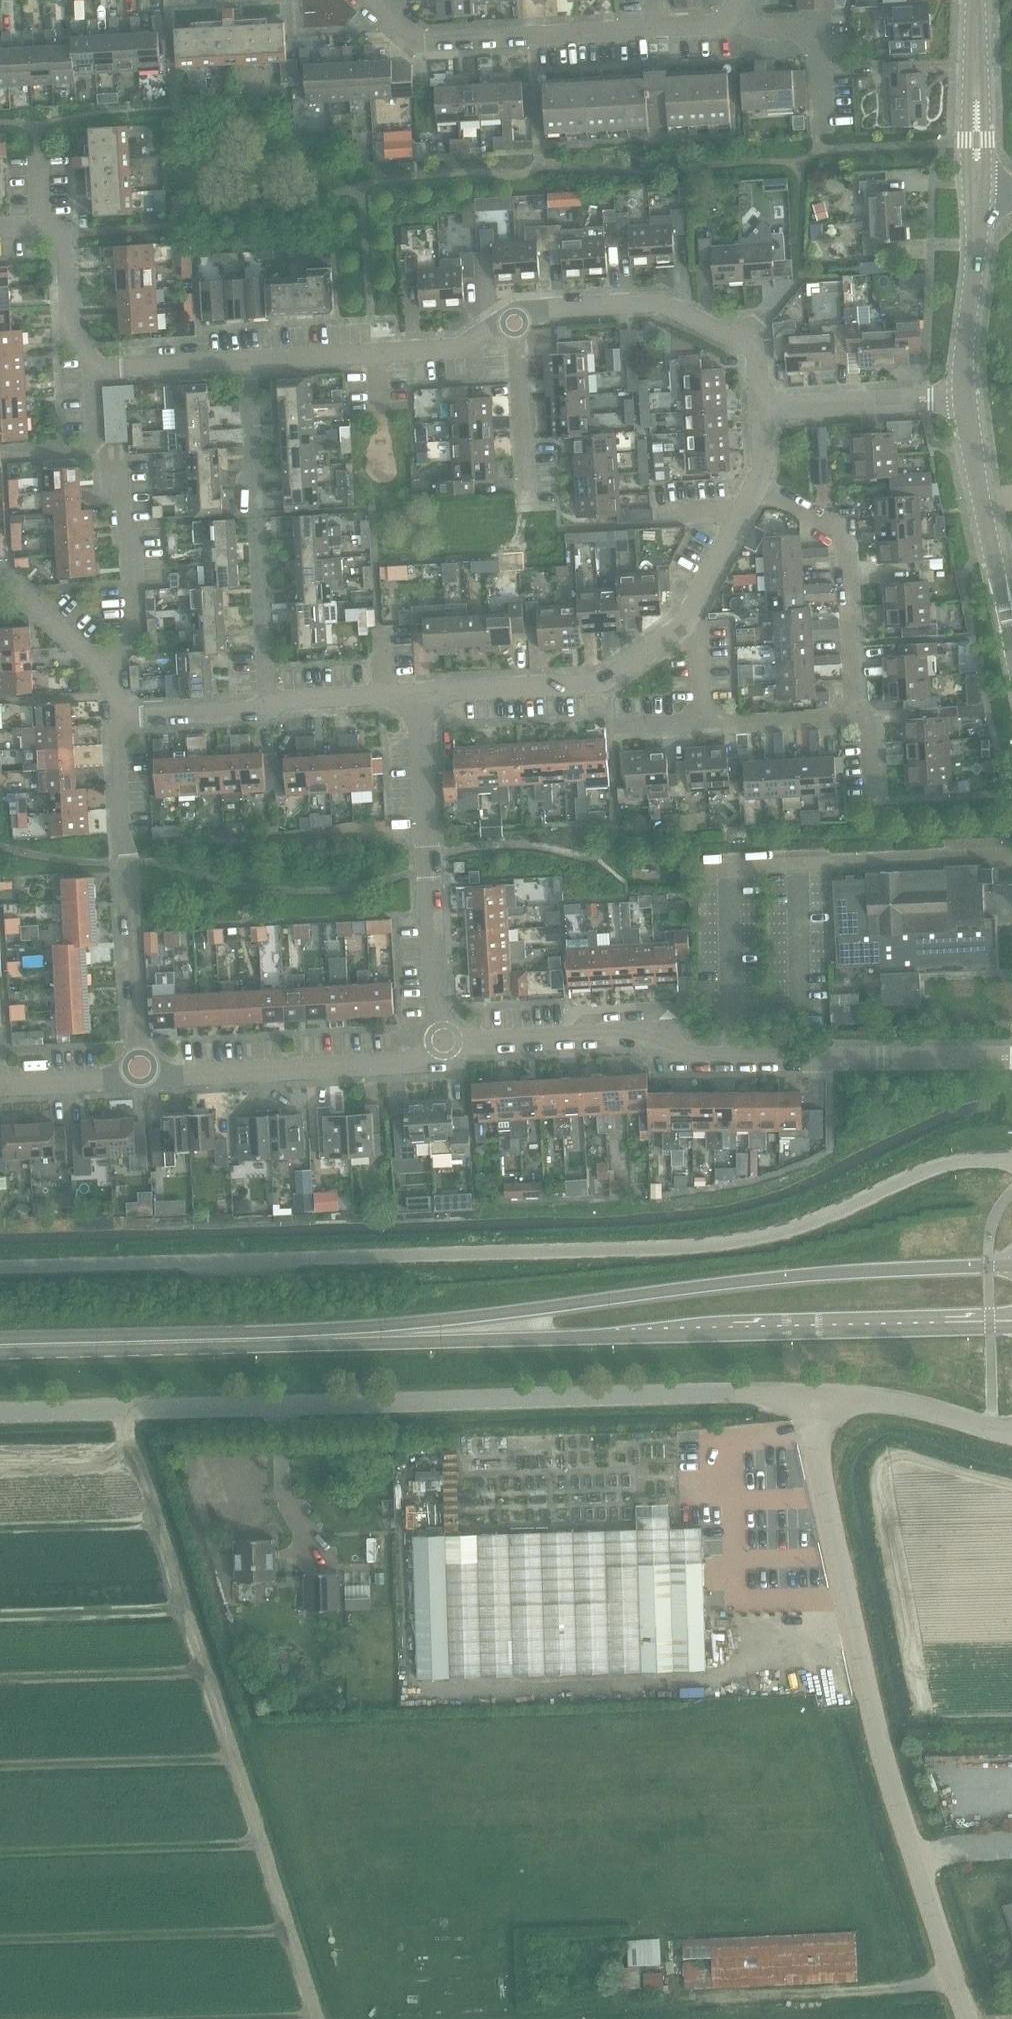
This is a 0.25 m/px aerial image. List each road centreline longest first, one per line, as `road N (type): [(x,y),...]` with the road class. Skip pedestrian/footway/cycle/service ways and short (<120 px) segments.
road 1 (unclassified): [(1011,1160),(929,1169),(802,1225),(718,1243),(0,1267)]
road 2 (unclassified): [(0,1411),(807,1397)]
road 3 (primary): [(1011,1264),(794,1275),(329,1336)]
road 4 (primary): [(329,1336),(1011,1327)]
road 5 (tertiary): [(969,2018),(883,1753),(807,1397)]
road 6 (residential): [(1011,1056),(705,1059),(643,1035),(444,1040)]
road 7 (residential): [(702,724),(838,714),(852,700),(841,530),(756,485)]
road 8 (residential): [(732,13),(714,25),(430,41),(372,0)]
road 9 (residential): [(142,1077),(115,719)]
road 10 (residential): [(444,1040),(420,694)]
road 11 (residential): [(269,706),(248,360)]
road 12 (primary): [(329,1336),(0,1348)]
road 13 (residential): [(760,409),(747,341),(663,305),(514,317)]
road 14 (residential): [(444,1040),(407,1063),(142,1077)]
road 15 (residential): [(420,694),(605,682),(685,619)]
road 16 (residential): [(514,317),(452,350),(248,360)]
road 17 (tertiary): [(1011,645),(964,392)]
road 18 (residential): [(116,459),(136,582),(130,634),(108,662)]
road 19 (tertiary): [(1011,1431),(893,1401),(807,1397)]
road 20 (residential): [(964,392),(760,409)]
road 21 (tertiary): [(964,392),(976,193)]
road 22 (tertiary): [(976,193),(974,0)]
road 23 (residential): [(525,501),(514,317)]
road 24 (residential): [(822,129),(811,40),(732,13)]
road 25 (residential): [(40,226),(62,247),(69,334),(91,369)]
road 26 (residential): [(248,360),(91,369)]
road 27 (residential): [(115,719),(269,706)]
road 28 (residential): [(685,619),(756,485)]
road 29 (residential): [(269,706),(420,694)]
road 30 (residential): [(142,1077),(0,1085)]
road 31 (residential): [(108,662),(0,578)]

